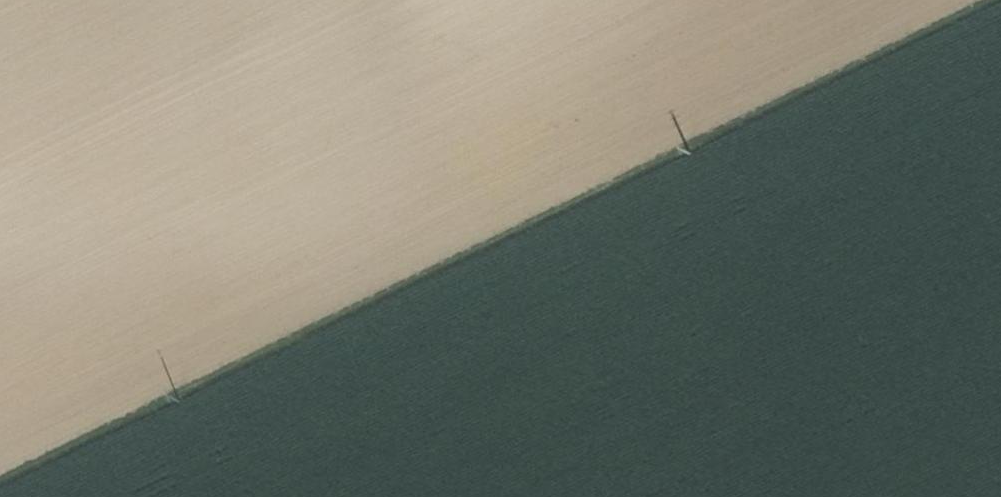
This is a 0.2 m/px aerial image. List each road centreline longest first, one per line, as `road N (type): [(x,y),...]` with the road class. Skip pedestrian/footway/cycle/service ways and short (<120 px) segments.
road 1 (track): [(0,478),(992,0)]

